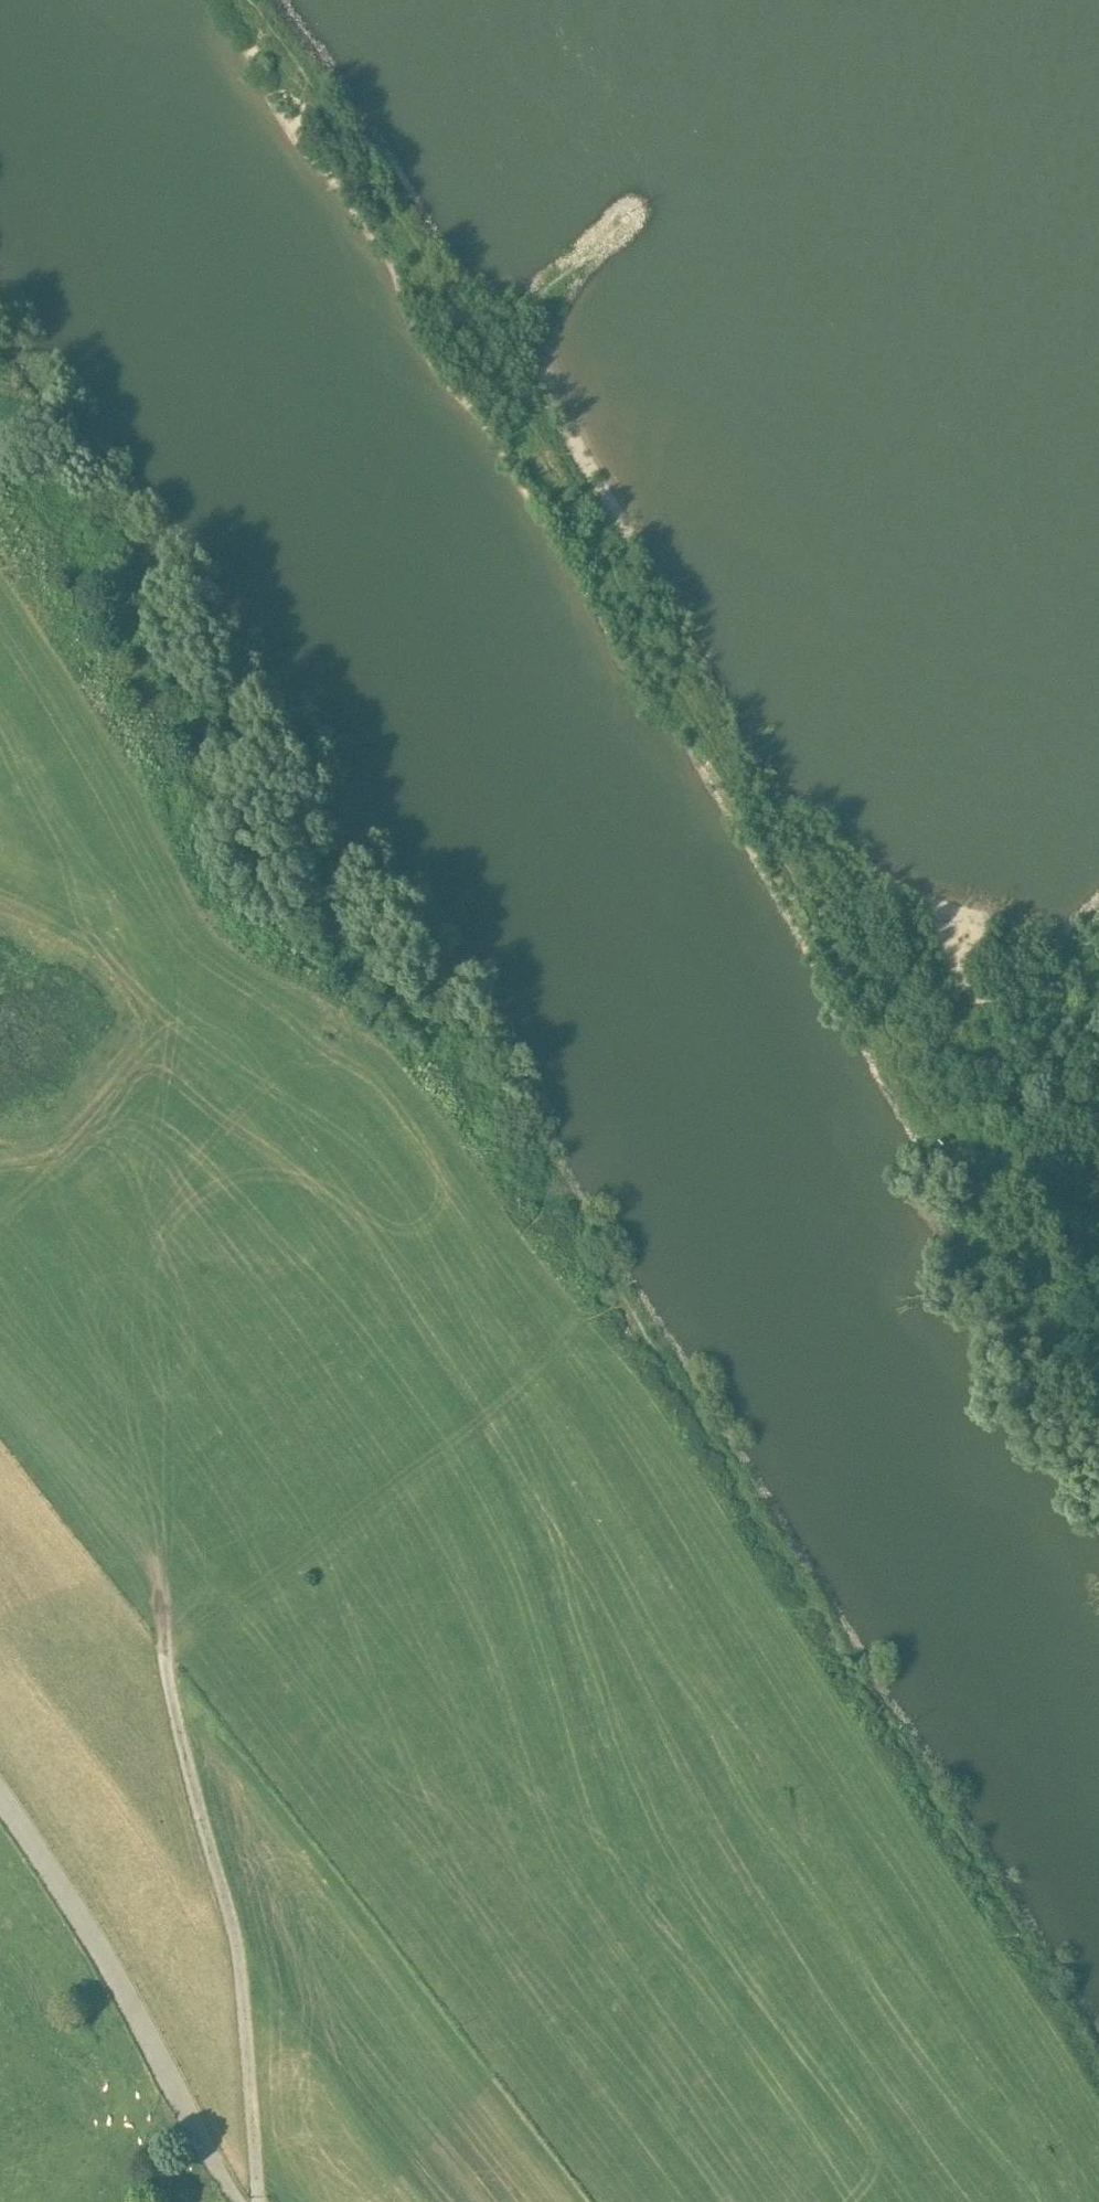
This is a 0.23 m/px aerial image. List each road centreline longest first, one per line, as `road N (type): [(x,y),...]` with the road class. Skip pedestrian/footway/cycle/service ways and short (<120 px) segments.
road 1 (track): [(261,2201),(243,1943),(174,1698),(177,1638)]
road 2 (track): [(0,1800),(101,1944),(218,2168),(250,2201)]

